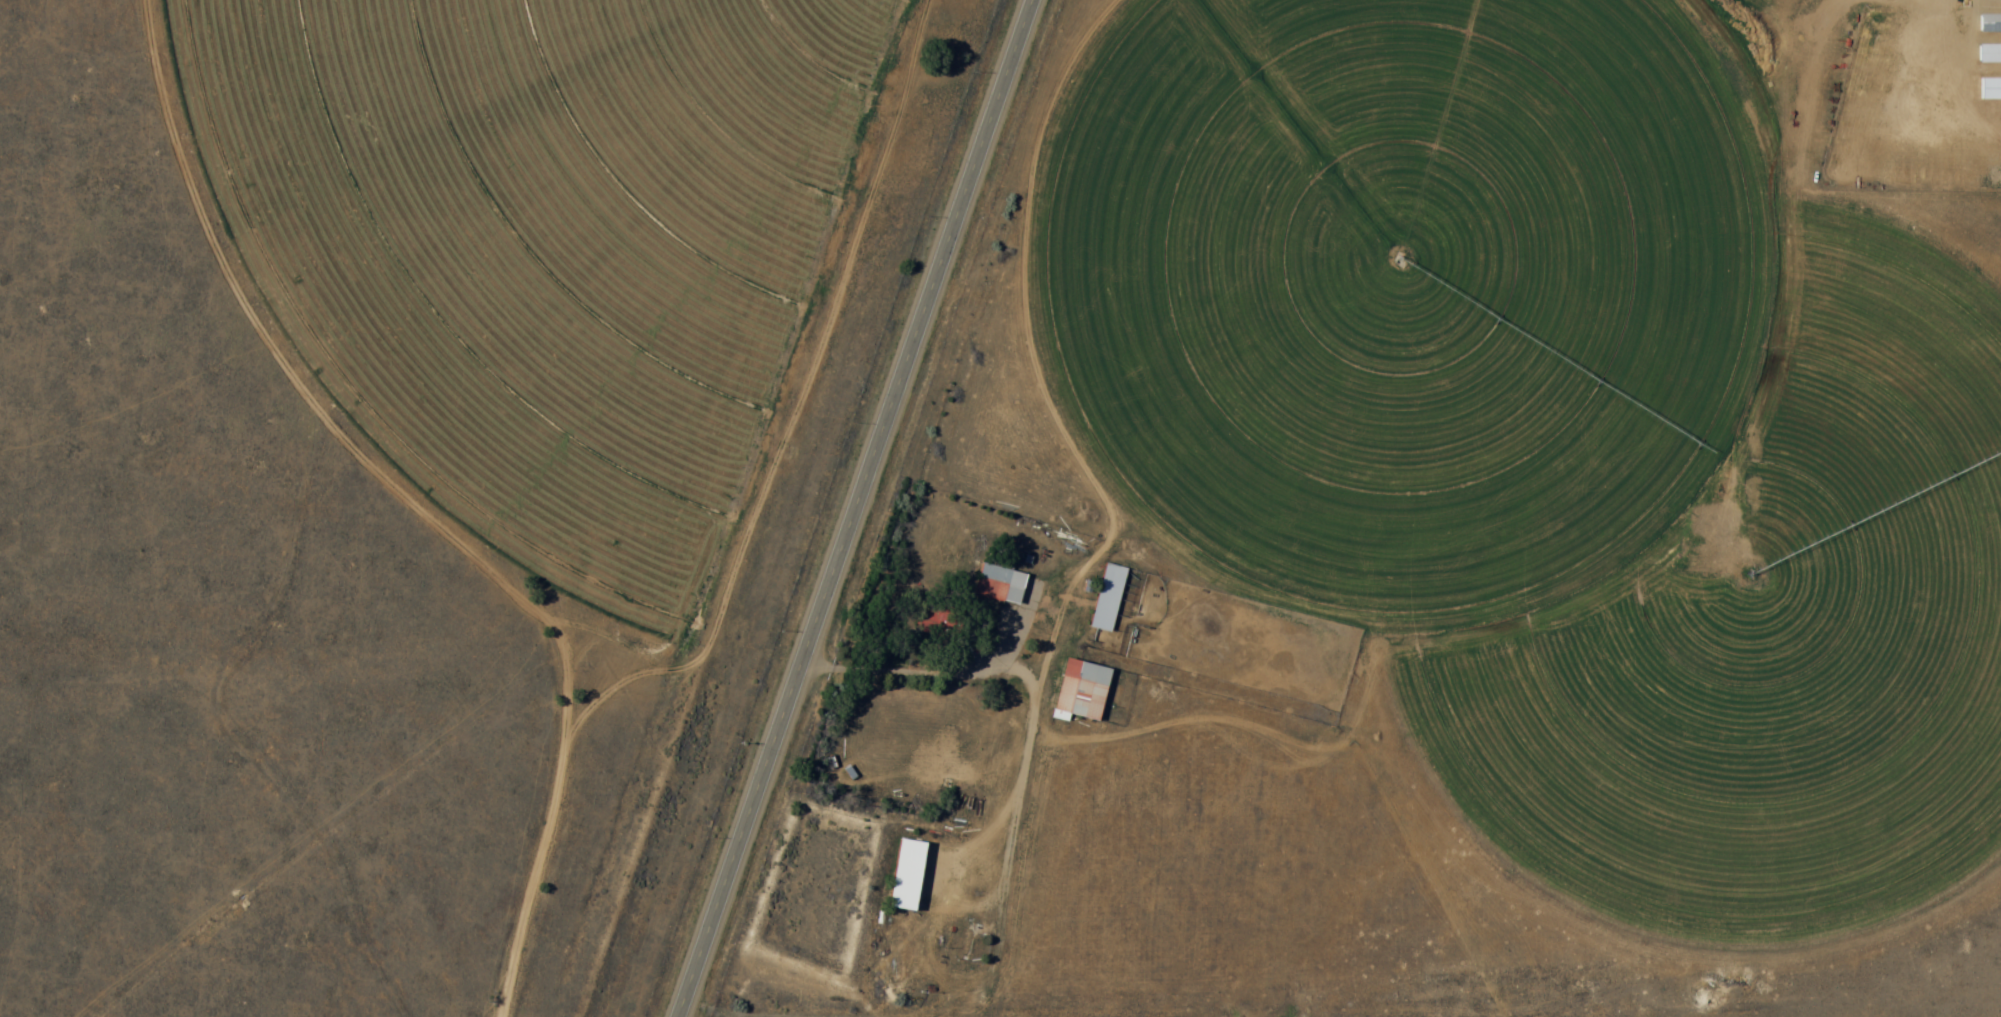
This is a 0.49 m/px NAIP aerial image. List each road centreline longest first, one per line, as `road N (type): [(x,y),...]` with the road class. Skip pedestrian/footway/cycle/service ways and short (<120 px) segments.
road 1 (primary): [(676,1016),(1030,0)]

